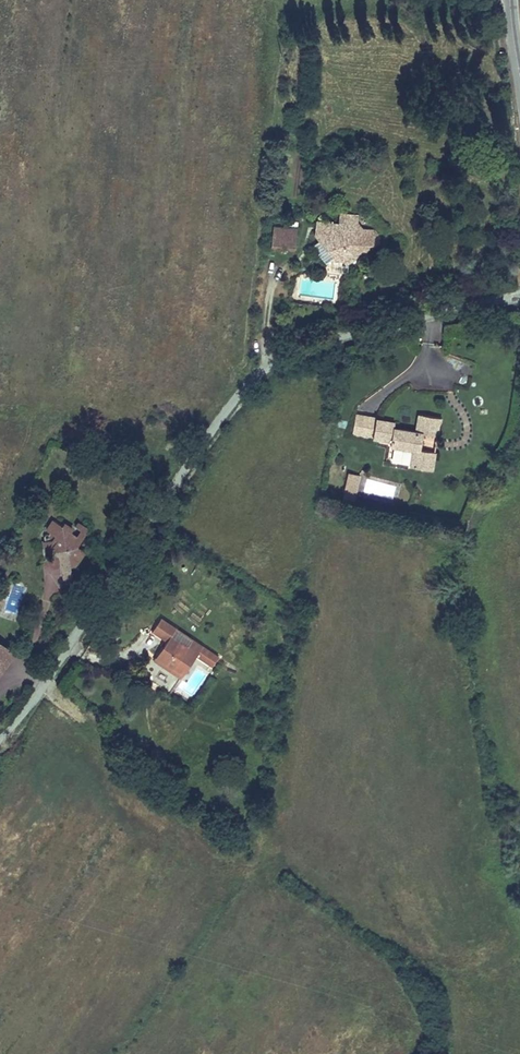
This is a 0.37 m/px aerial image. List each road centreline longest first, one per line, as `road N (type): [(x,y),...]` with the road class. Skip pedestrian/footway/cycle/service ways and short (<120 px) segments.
road 1 (unclassified): [(0,744),(247,380),(276,355),(519,299)]

